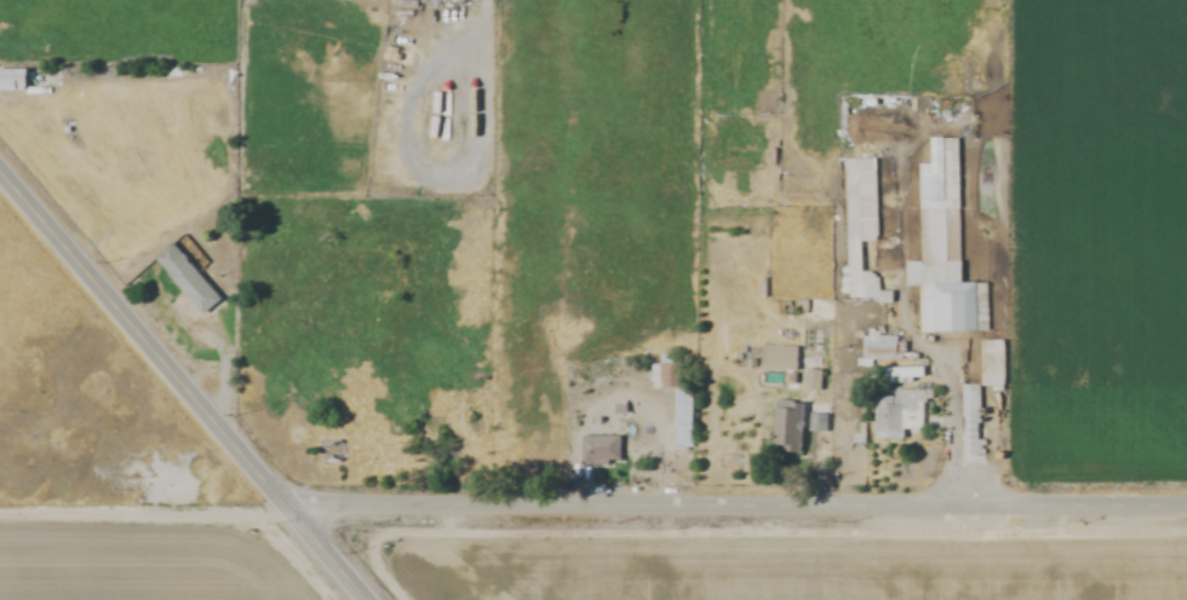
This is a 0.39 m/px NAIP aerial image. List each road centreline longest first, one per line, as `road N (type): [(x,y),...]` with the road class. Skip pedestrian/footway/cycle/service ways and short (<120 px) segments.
road 1 (residential): [(1186,501),(283,502)]
road 2 (tertiary): [(367,599),(0,175)]

